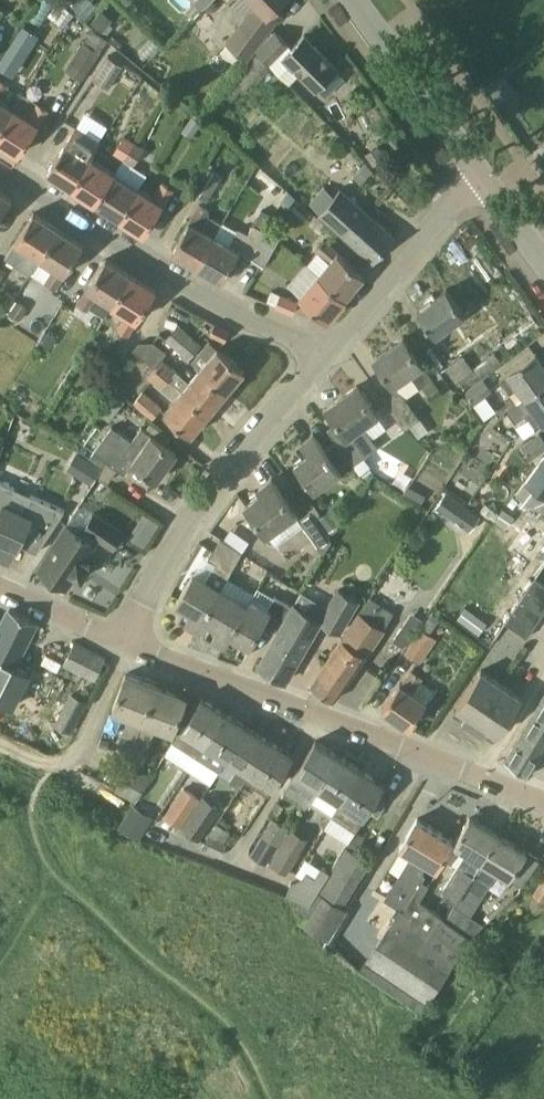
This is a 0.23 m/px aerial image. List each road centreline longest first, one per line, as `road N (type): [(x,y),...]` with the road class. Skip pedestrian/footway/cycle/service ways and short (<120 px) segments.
road 1 (residential): [(543,802),(121,642)]
road 2 (residential): [(325,353),(198,296),(0,172)]
road 3 (residential): [(121,642),(215,488),(325,353)]
road 4 (residential): [(325,353),(480,171)]
road 5 (secondary): [(480,171),(359,0)]
road 6 (residential): [(121,642),(0,589)]

